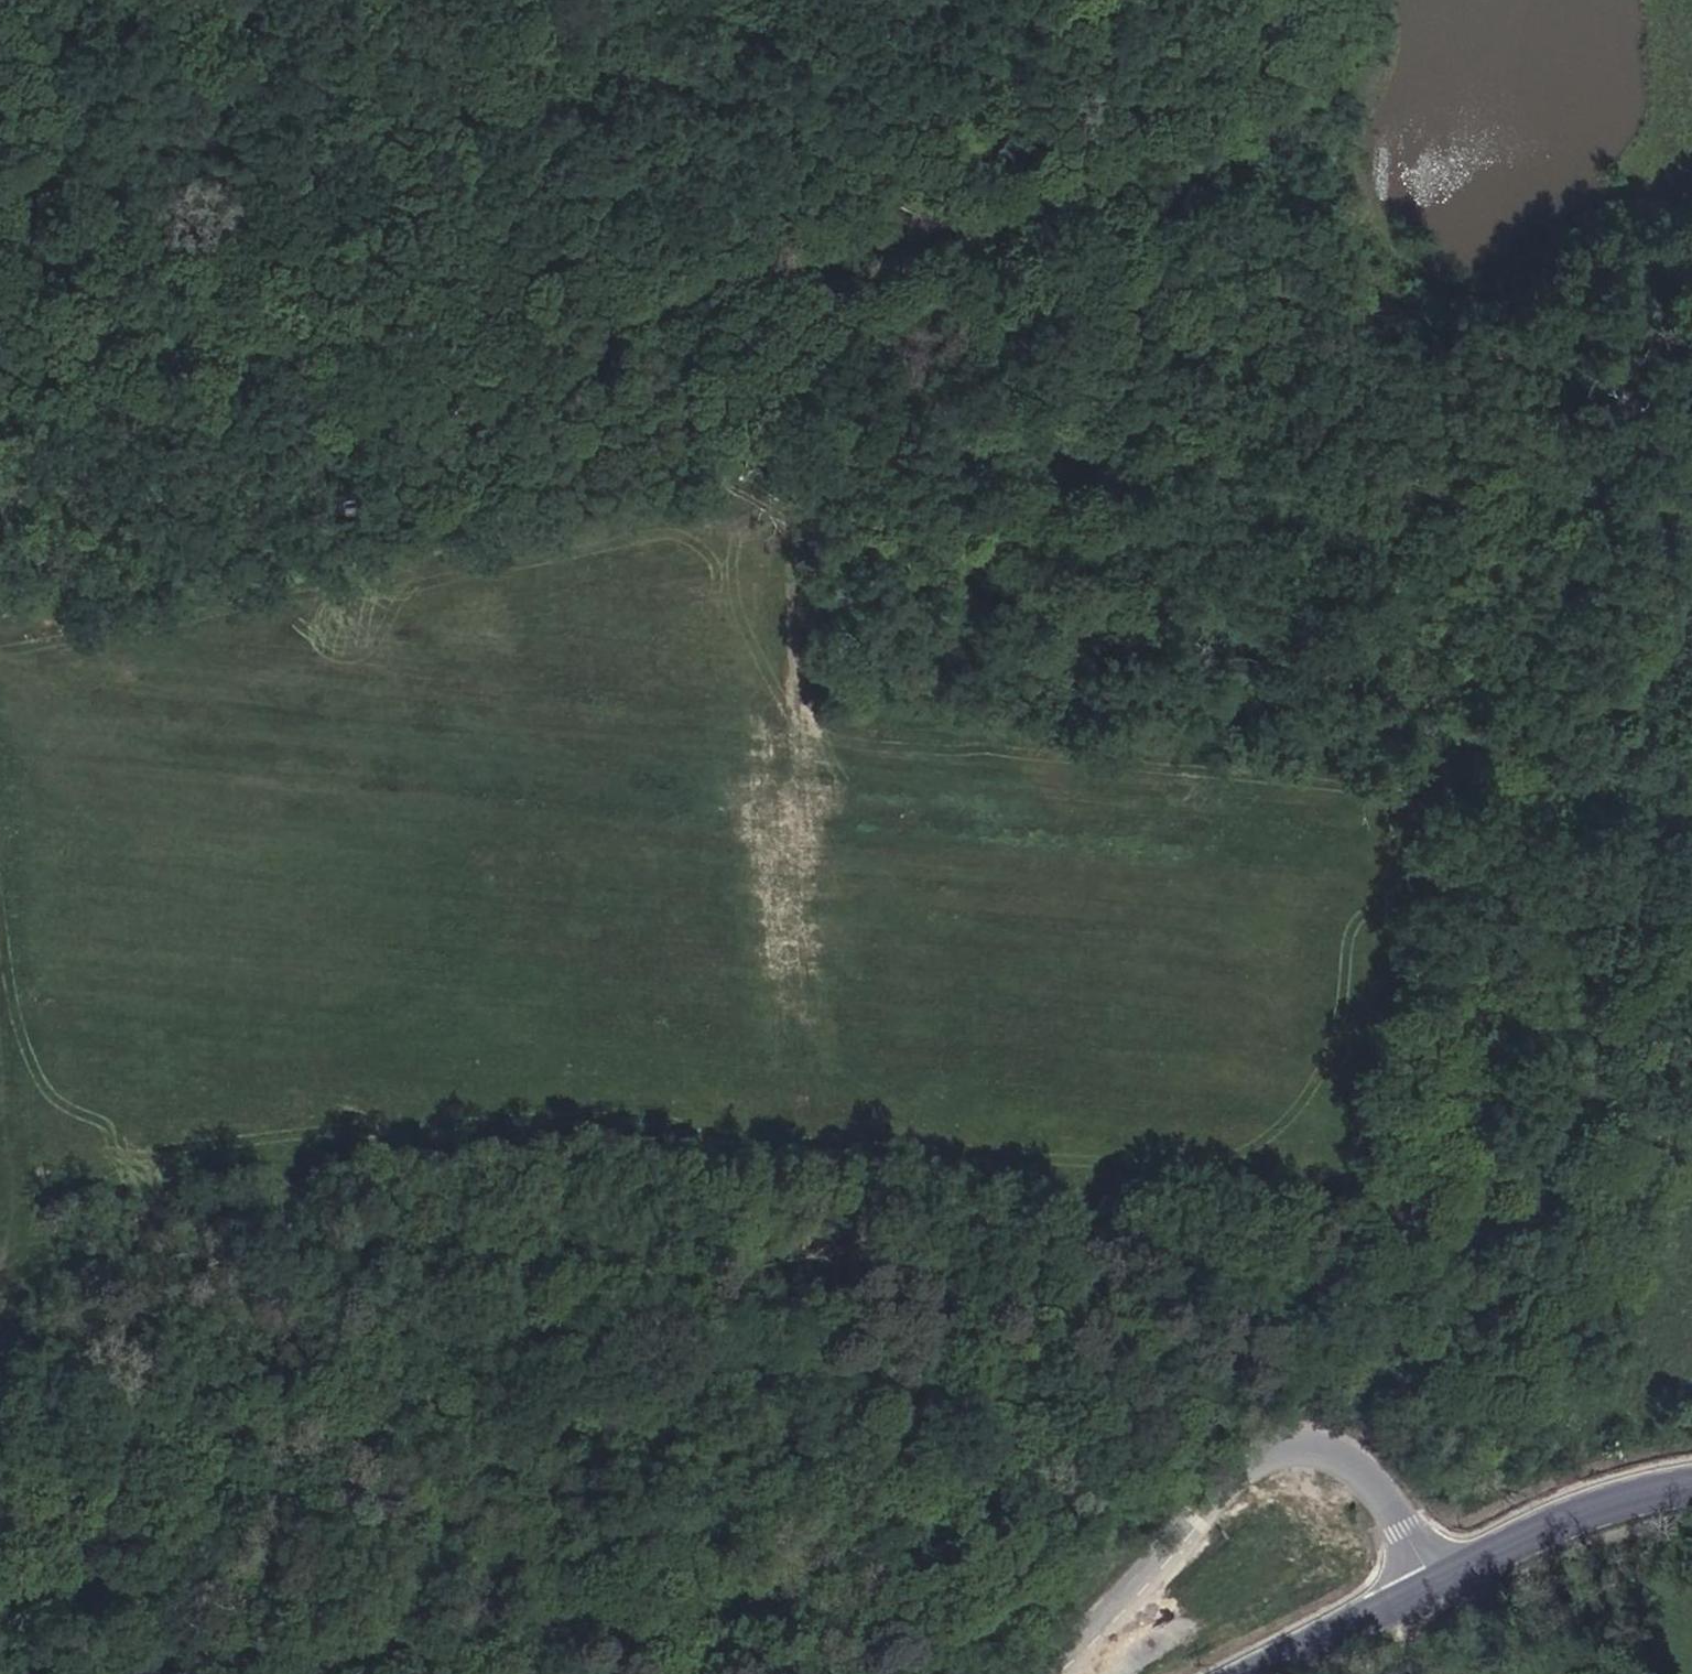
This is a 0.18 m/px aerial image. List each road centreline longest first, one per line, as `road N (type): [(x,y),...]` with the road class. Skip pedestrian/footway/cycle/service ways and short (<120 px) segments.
road 1 (residential): [(1427,1578),(1393,1487),(1334,1445),(1270,1451),(1215,1495),(1068,1645),(1026,1673)]
road 2 (tertiary): [(1427,1578),(1596,1506),(1691,1485)]
road 3 (tertiary): [(1242,1673),(1427,1578)]

